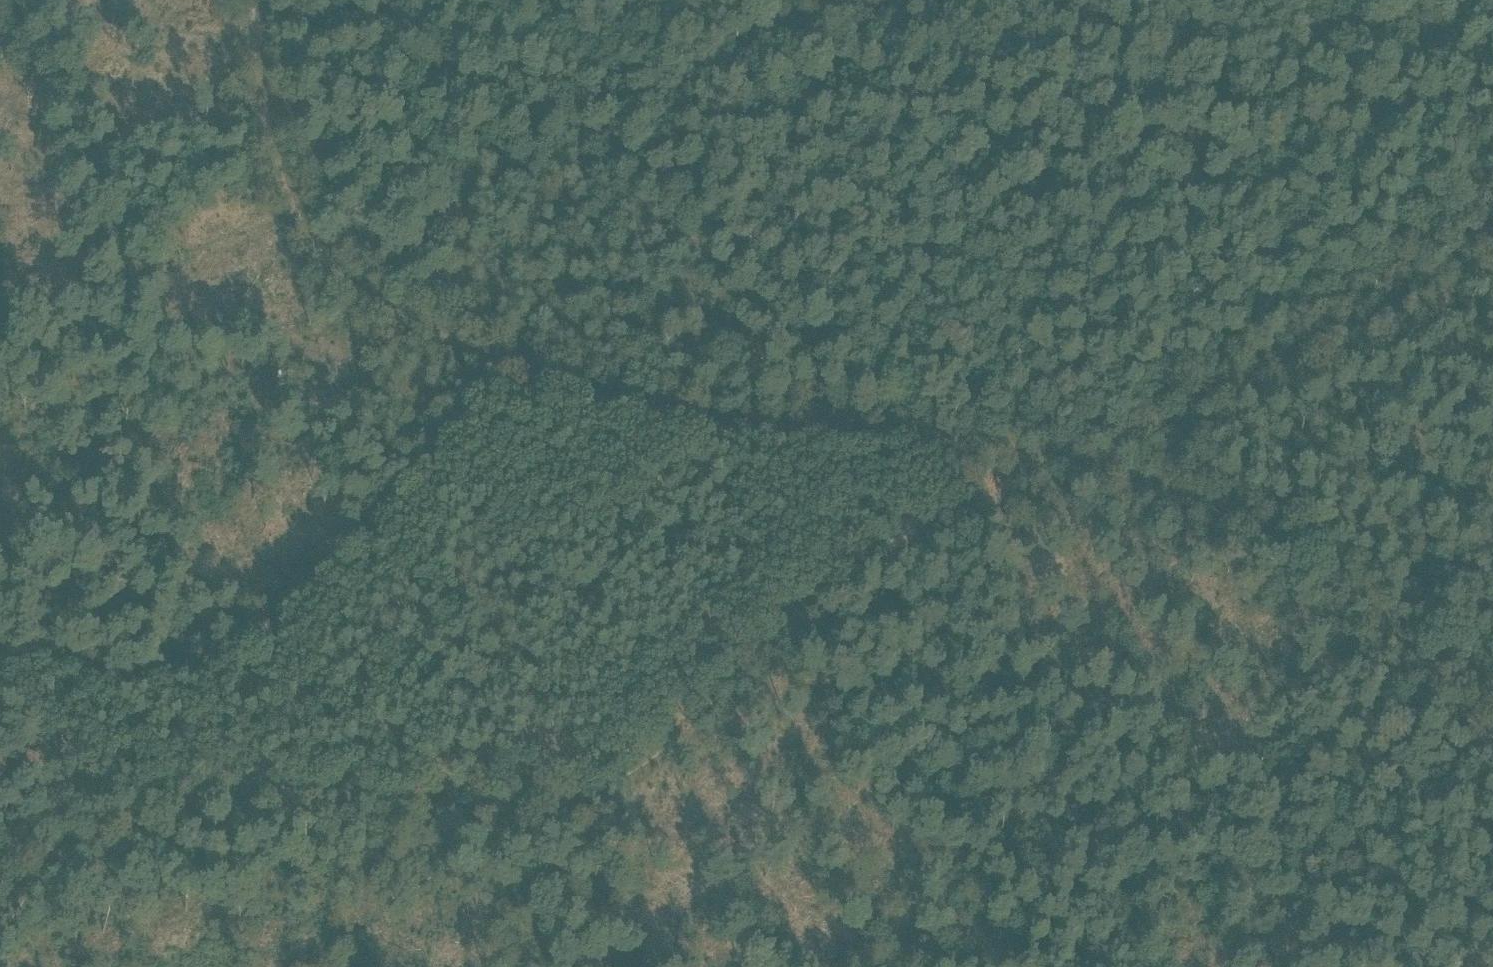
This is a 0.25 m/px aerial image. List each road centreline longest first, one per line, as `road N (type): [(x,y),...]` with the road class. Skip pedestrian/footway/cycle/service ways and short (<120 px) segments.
road 1 (track): [(1109,469),(853,577),(697,720),(561,818),(537,827),(242,803),(181,811),(76,848),(24,904),(0,948)]
road 2 (track): [(524,375),(328,596),(279,632),(193,662),(48,671),(0,661)]
road 3 (track): [(1109,469),(1006,459),(524,375)]
road 4 (track): [(524,375),(388,317),(350,280),(281,155),(243,0)]
road 5 (track): [(1492,763),(1311,572),(1228,520),(1109,469)]
road 6 (track): [(1109,469),(1413,310),(1492,245)]

